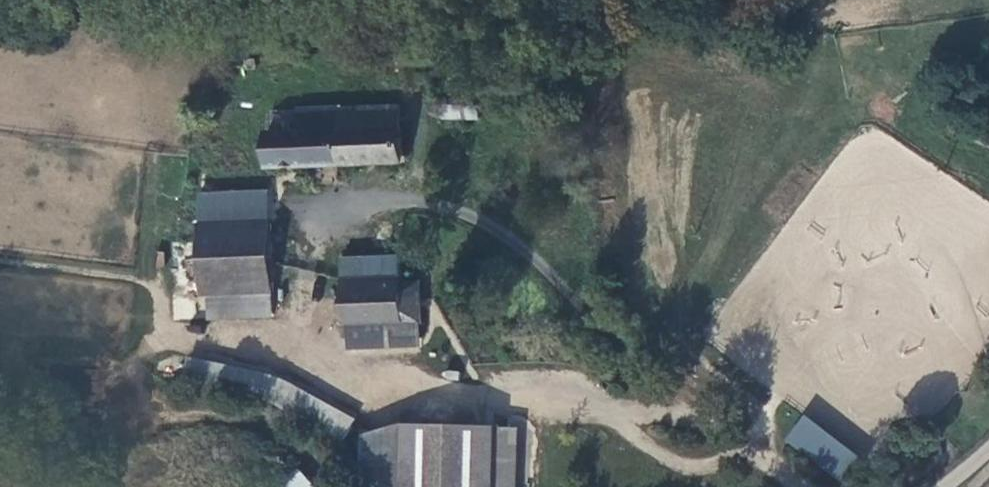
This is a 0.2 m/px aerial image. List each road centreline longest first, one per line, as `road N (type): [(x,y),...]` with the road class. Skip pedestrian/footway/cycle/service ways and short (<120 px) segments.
road 1 (unclassified): [(748,450),(675,395),(545,263),(507,237),(443,208),(392,198),(336,198),(314,210),(298,279),(302,341),(336,374),(480,406),(556,399),(599,407),(686,468),(723,463)]

